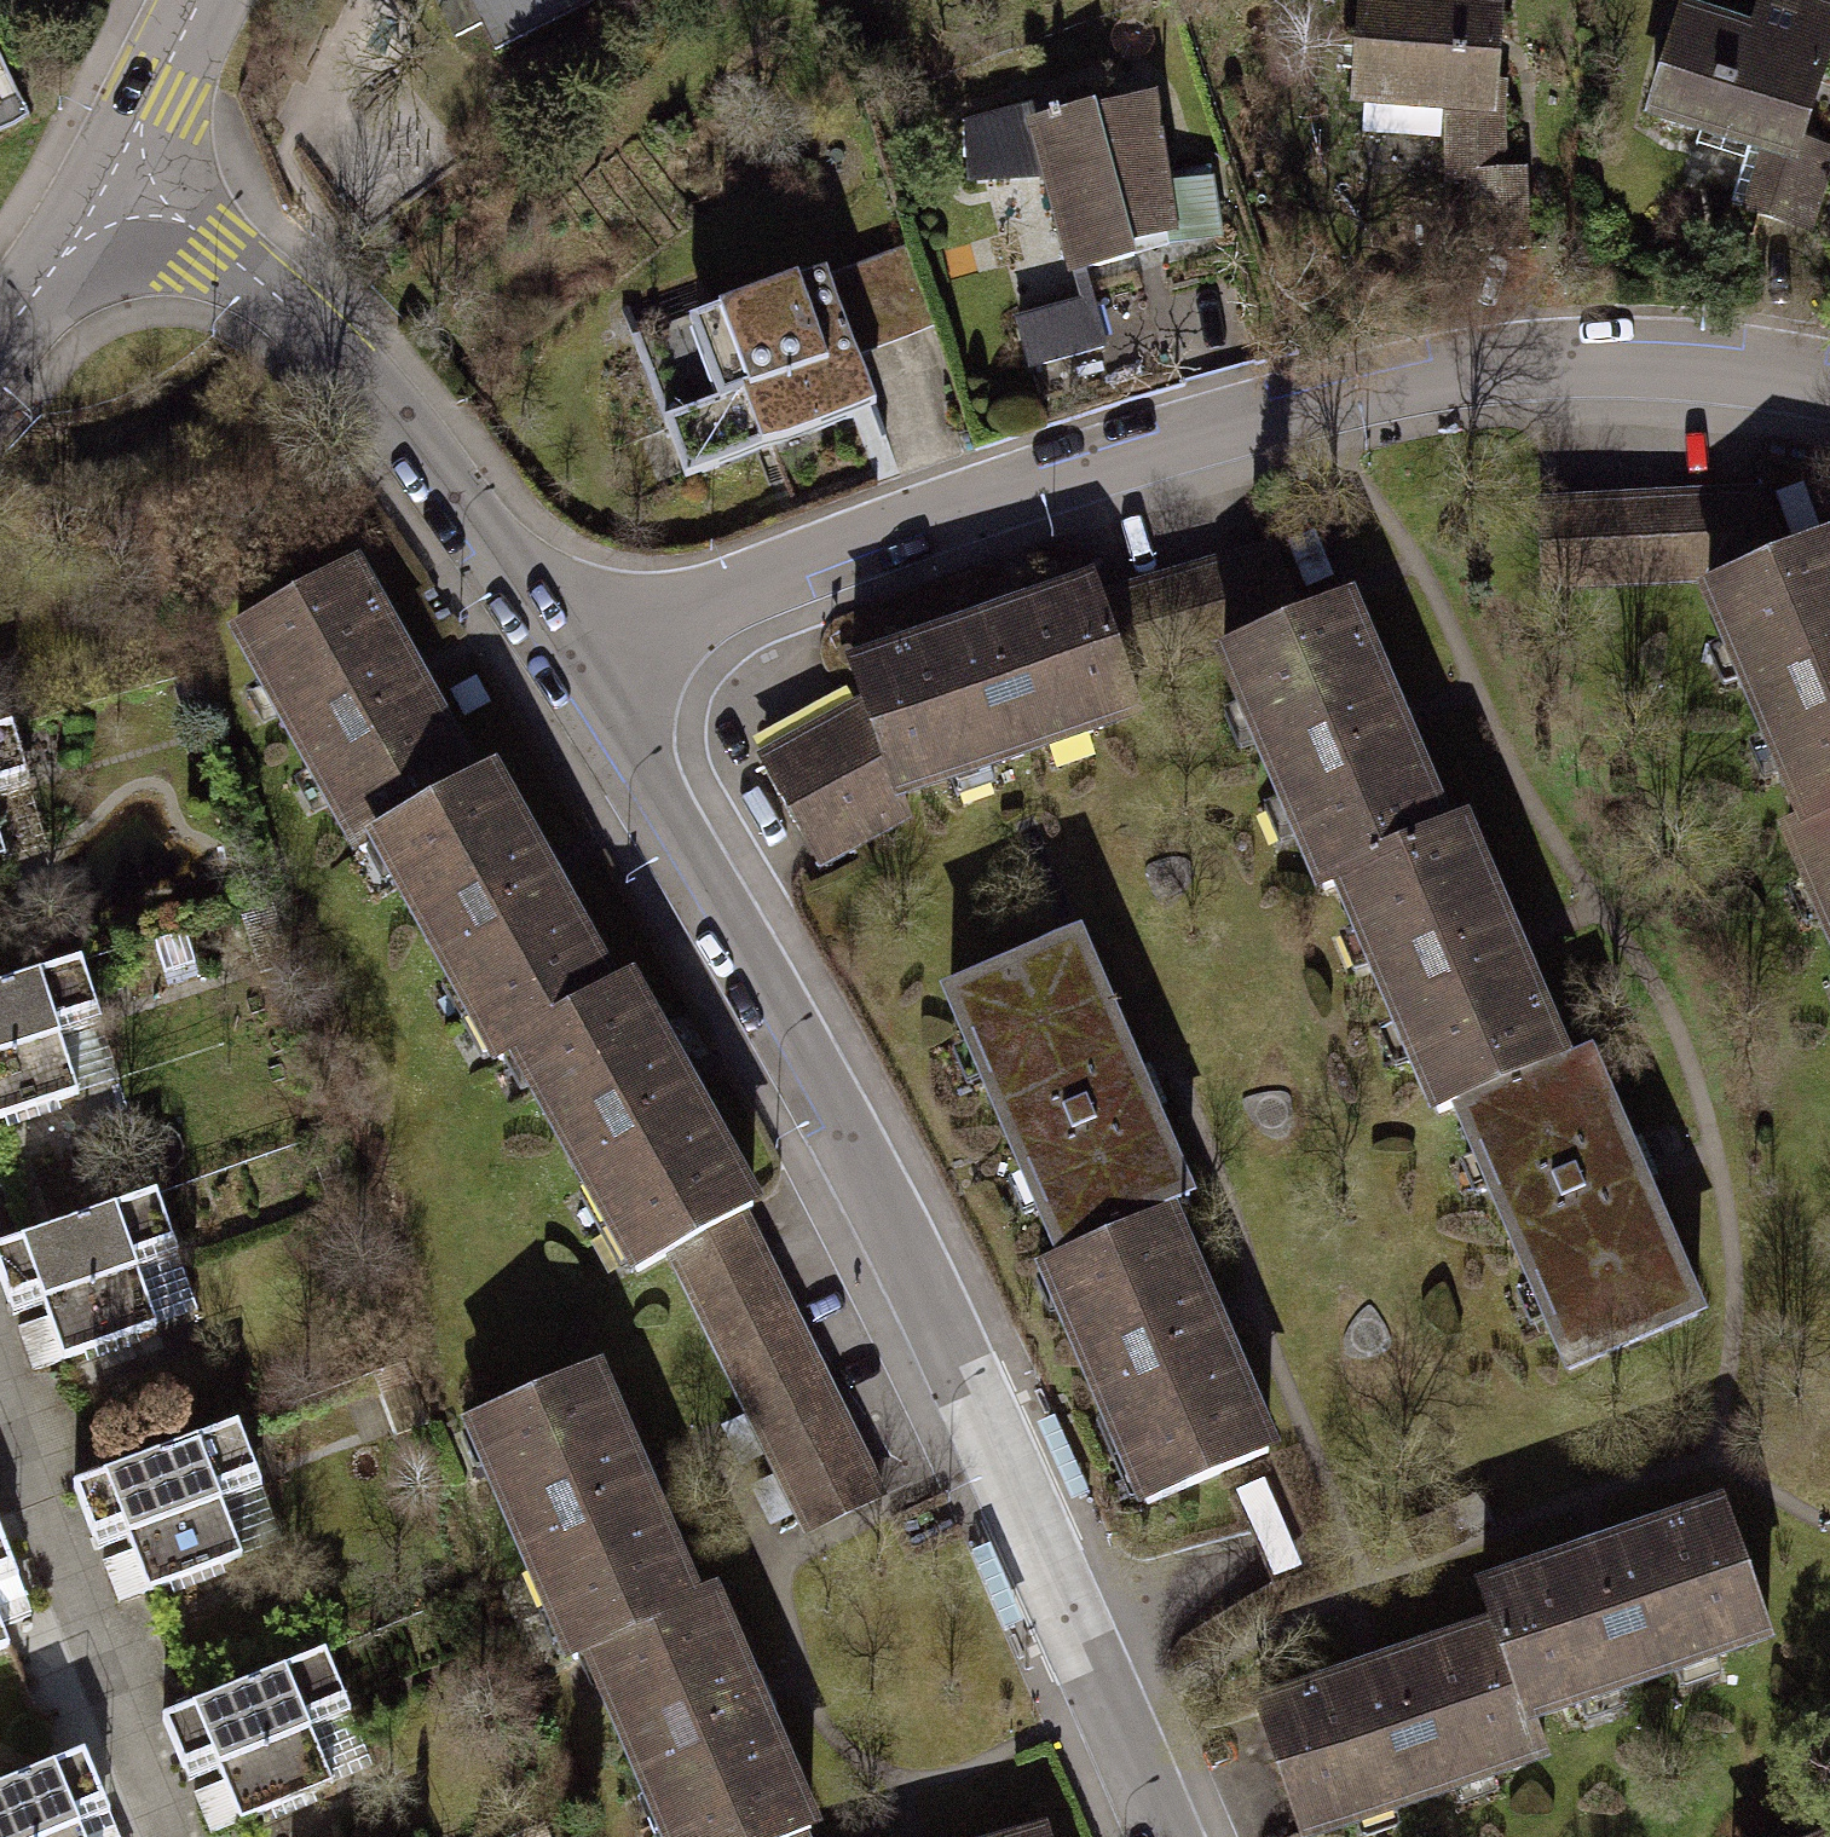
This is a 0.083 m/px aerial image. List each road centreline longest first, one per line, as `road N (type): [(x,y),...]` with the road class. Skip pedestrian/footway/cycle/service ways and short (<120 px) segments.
road 1 (residential): [(576,671),(670,619),(882,536),(1319,399),(1514,361),(1617,355),(1719,360),(1829,379)]
road 2 (residential): [(576,671),(741,948),(899,1249),(1161,1836)]
road 3 (residential): [(109,181),(259,284),(358,379),(576,671)]
road 4 (residential): [(0,1397),(96,1681),(162,1836)]
road 5 (residential): [(197,0),(109,181)]
road 6 (residential): [(109,181),(0,339)]

